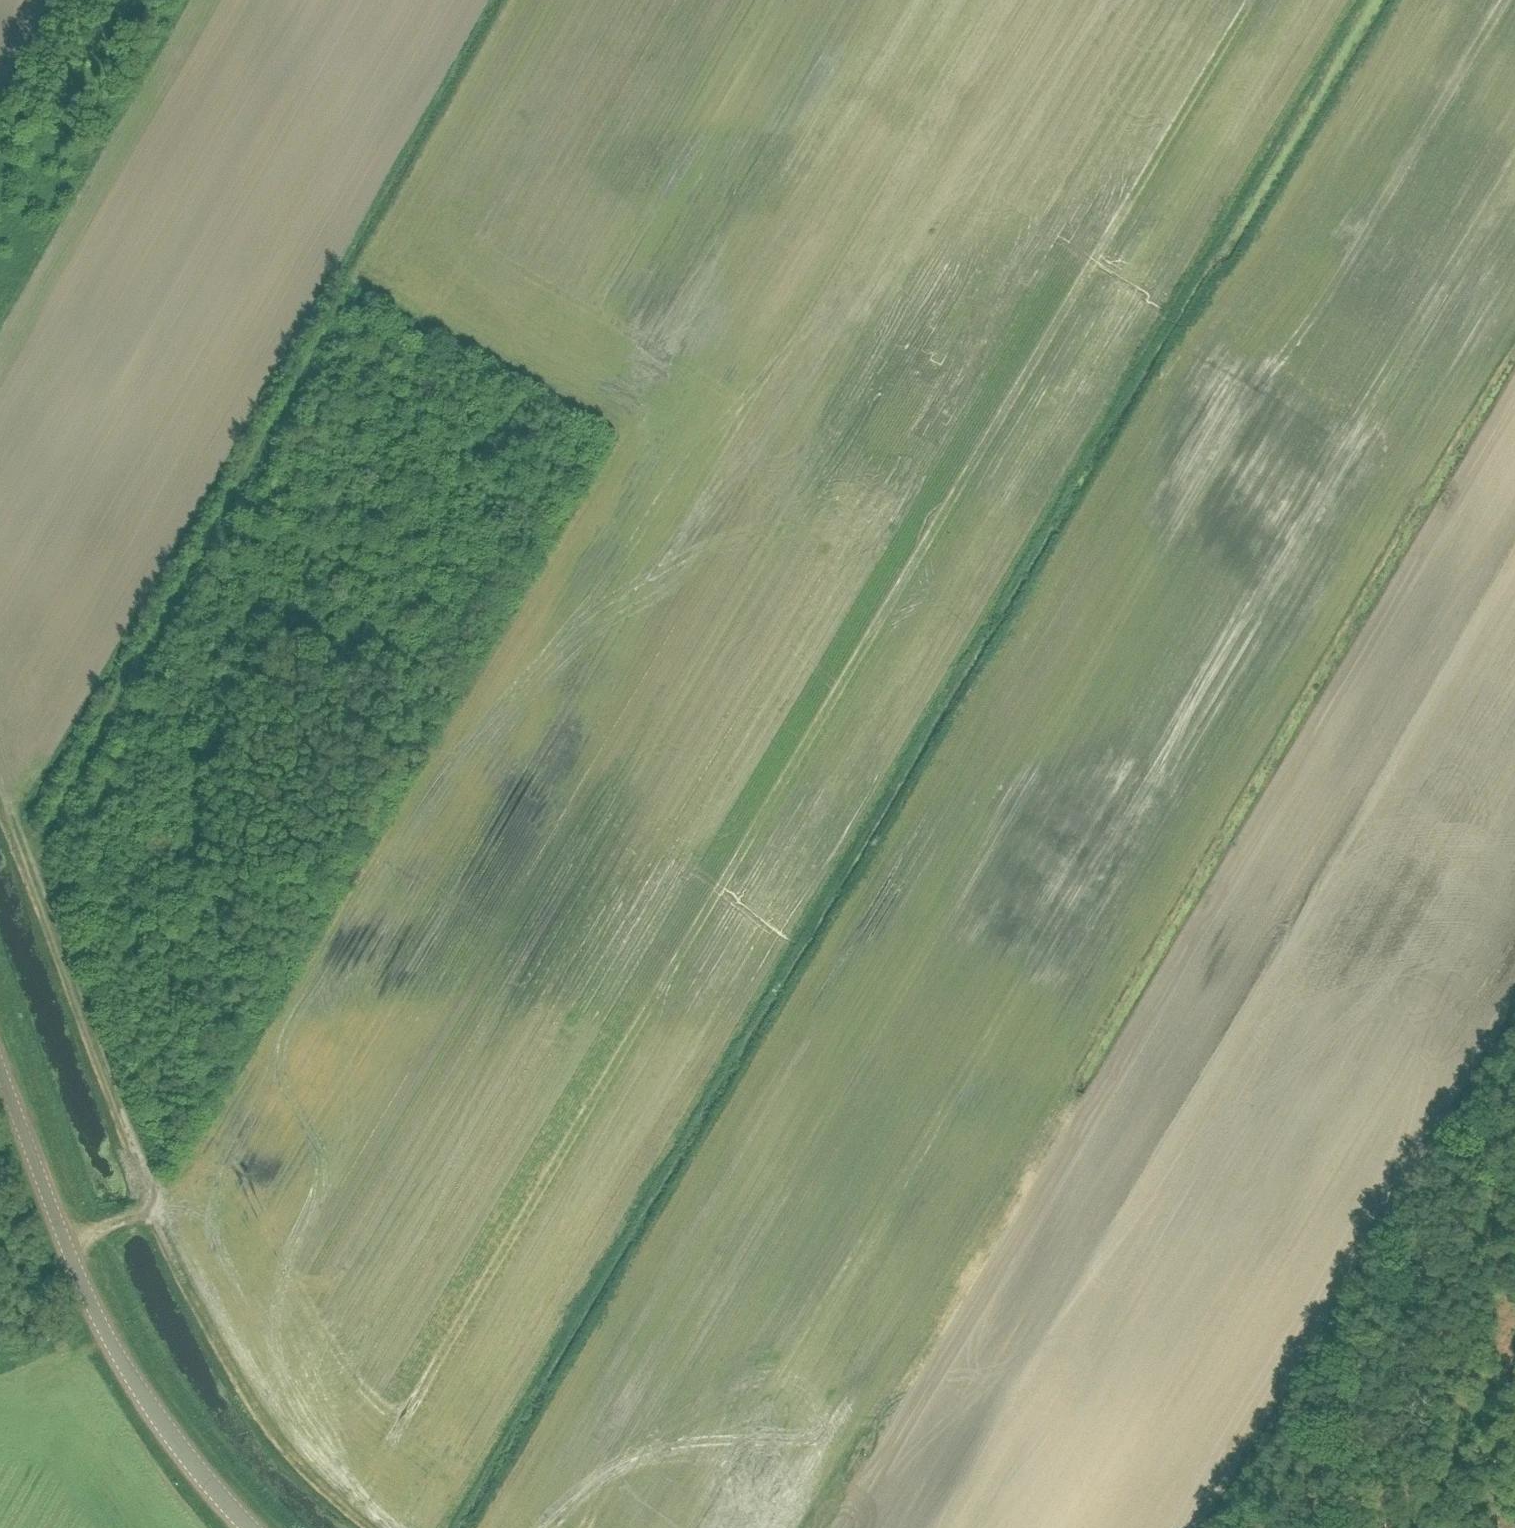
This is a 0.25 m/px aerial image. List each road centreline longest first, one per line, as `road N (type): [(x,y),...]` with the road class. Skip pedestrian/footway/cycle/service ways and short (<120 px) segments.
road 1 (unclassified): [(248,1527),(194,1467),(109,1341),(0,1069)]
road 2 (track): [(1262,1527),(1319,1447),(1378,1327),(1436,1259),(1514,1103)]

